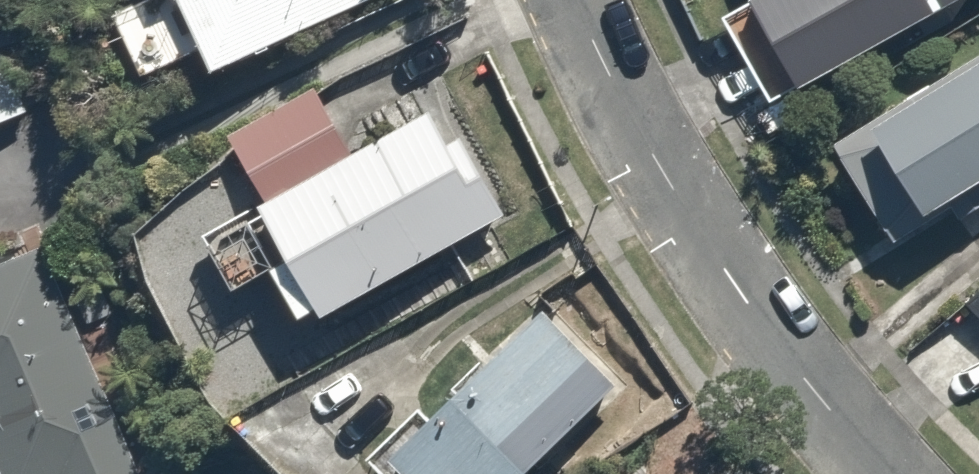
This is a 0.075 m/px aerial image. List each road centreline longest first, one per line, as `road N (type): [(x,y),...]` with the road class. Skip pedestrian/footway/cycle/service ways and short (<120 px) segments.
road 1 (residential): [(569,0),(617,107),(722,286),(881,473)]

